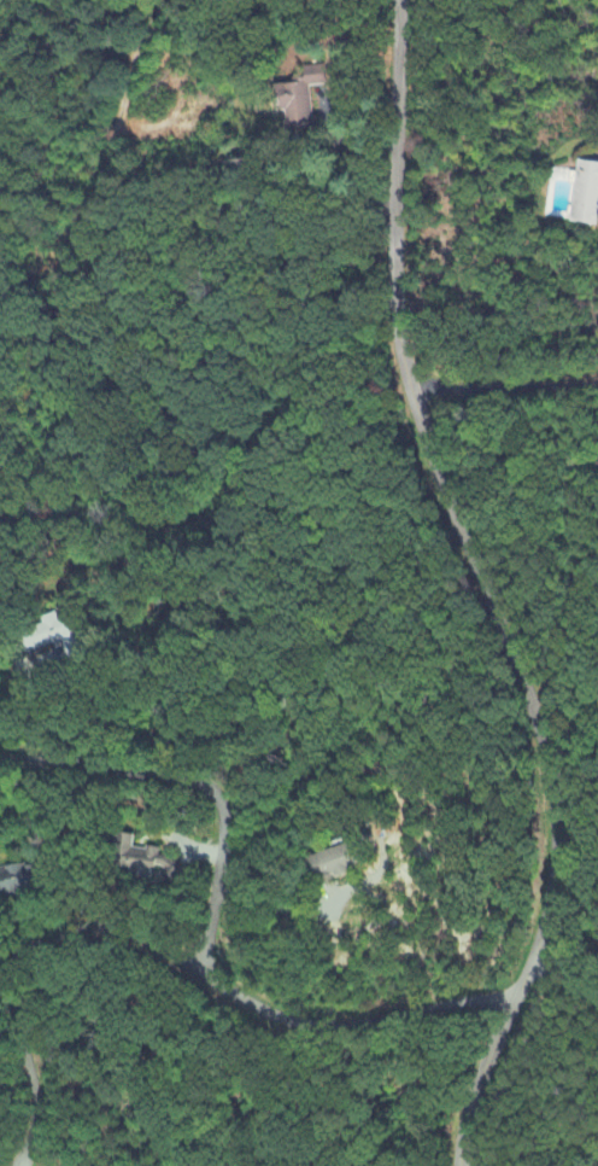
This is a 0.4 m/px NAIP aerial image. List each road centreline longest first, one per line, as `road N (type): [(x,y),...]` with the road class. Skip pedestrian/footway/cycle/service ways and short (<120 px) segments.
road 1 (residential): [(463,1165),(485,1072),(552,903),(561,824),(540,725),(458,517),(403,343),(399,0)]
road 2 (residential): [(30,1165),(41,1112),(7,983),(22,951),(60,932),(124,929),(268,1010),(324,1026),(518,997)]
road 3 (residential): [(201,970),(225,853),(228,823),(217,793),(201,782),(0,756)]
road 4 (track): [(168,0),(134,70),(99,204),(47,273),(0,295)]

